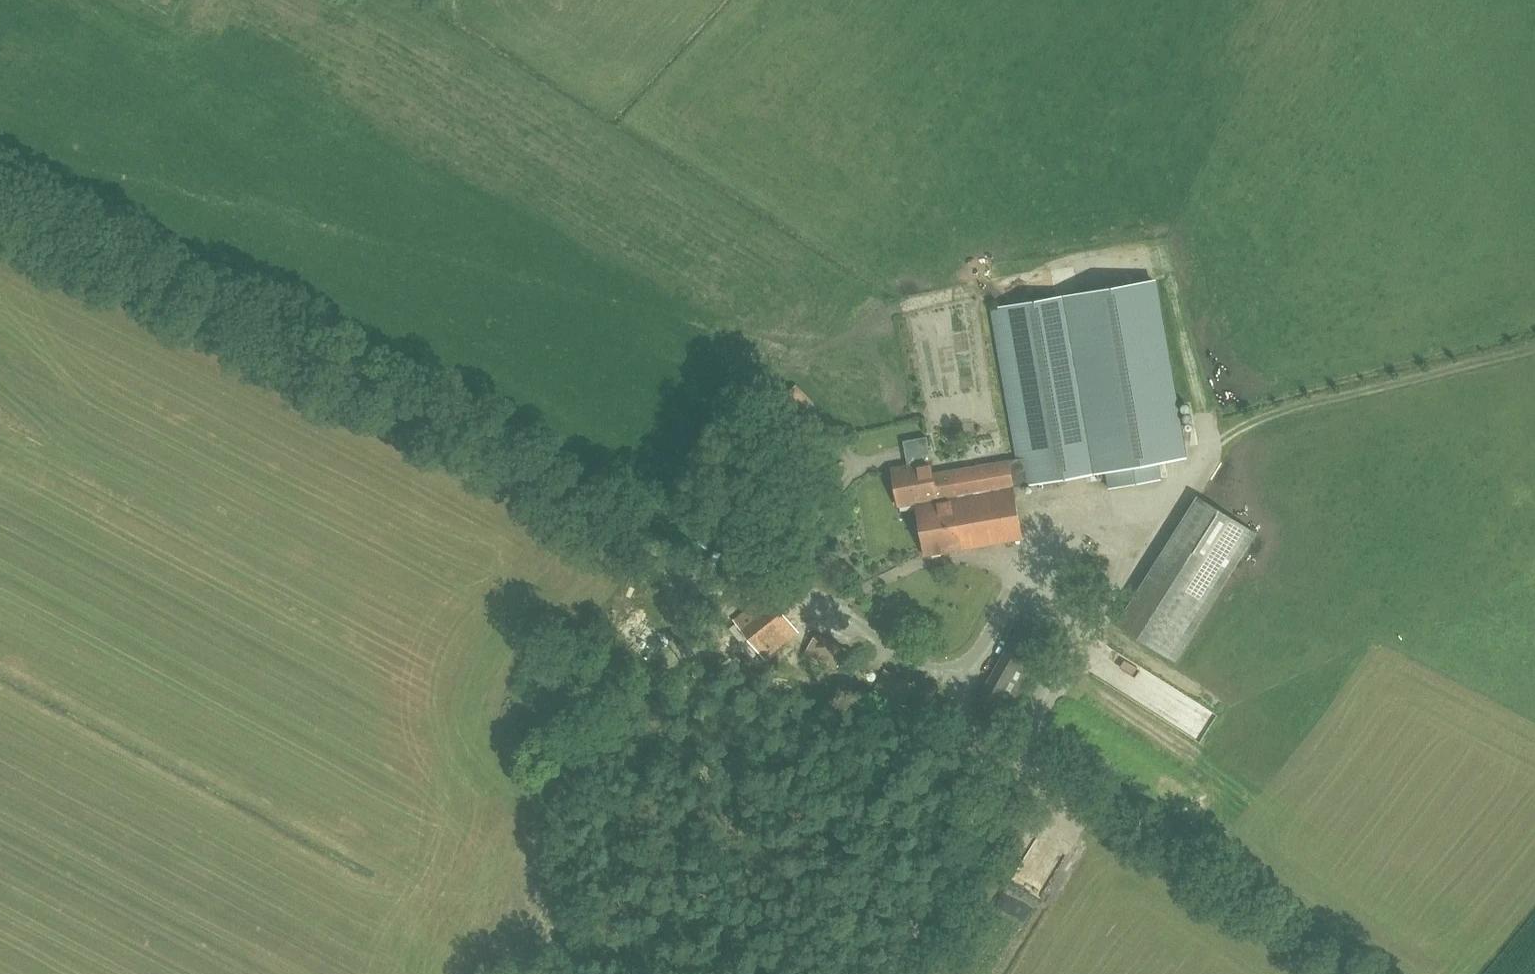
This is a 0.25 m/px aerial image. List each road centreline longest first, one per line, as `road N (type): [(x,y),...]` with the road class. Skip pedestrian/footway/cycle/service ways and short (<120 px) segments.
road 1 (track): [(1534,347),(1245,421)]

